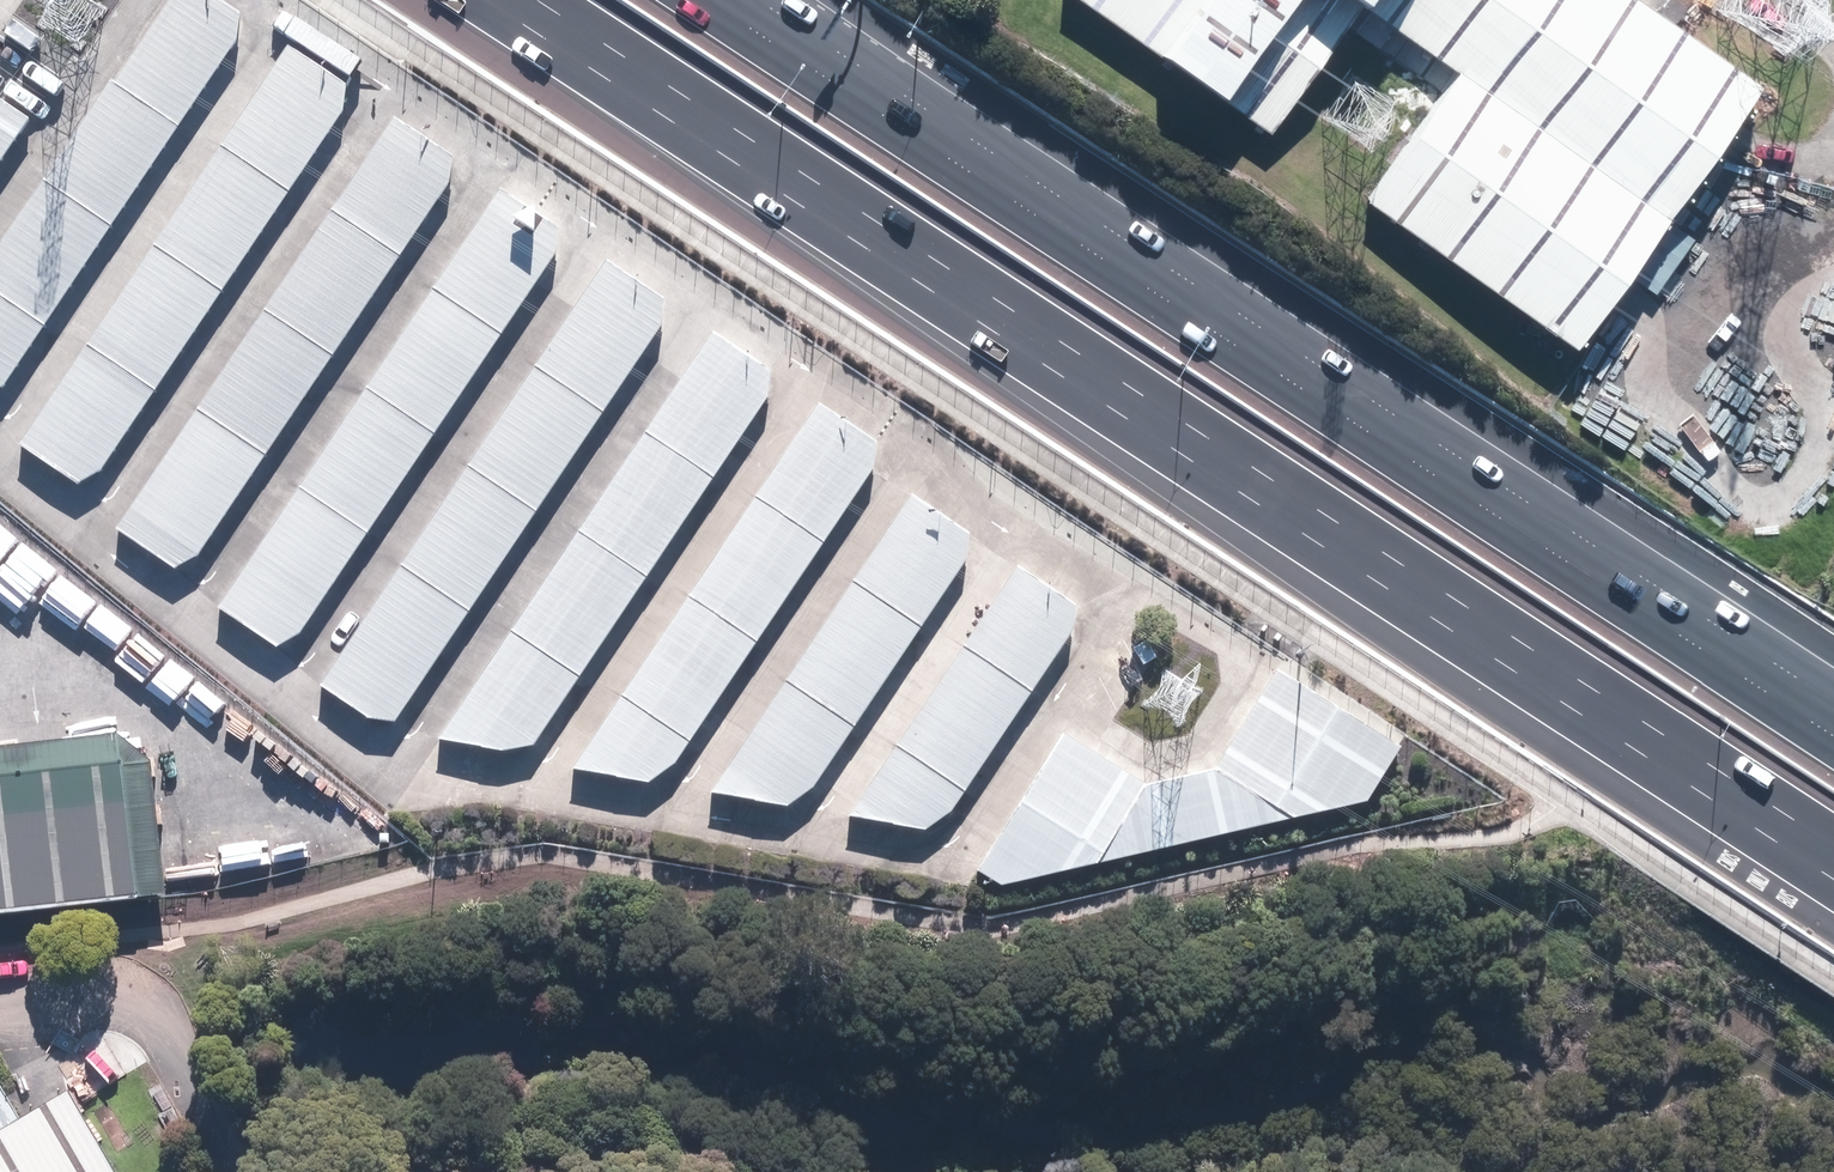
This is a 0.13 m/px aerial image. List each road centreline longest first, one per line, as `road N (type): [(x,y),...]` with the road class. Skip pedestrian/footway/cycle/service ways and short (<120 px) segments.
road 1 (motorway): [(1833,883),(485,0)]
road 2 (motorway): [(758,0),(1833,706)]

